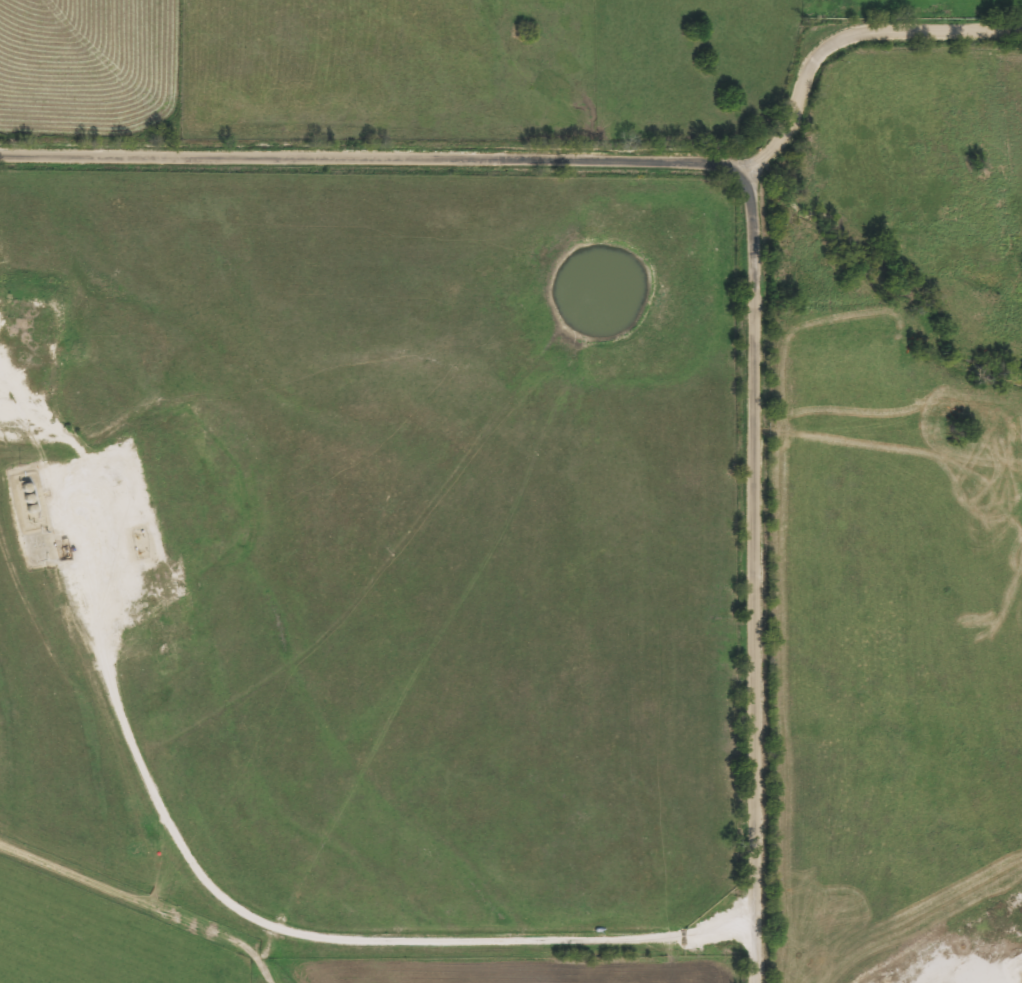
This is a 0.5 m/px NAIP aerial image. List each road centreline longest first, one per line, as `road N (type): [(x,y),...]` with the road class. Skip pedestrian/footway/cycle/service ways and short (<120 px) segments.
road 1 (residential): [(760,982),(761,257),(750,186),(733,171),(708,167),(0,153)]
road 2 (residential): [(708,167),(770,157),(798,126),(819,69),(858,40),(1021,32)]

